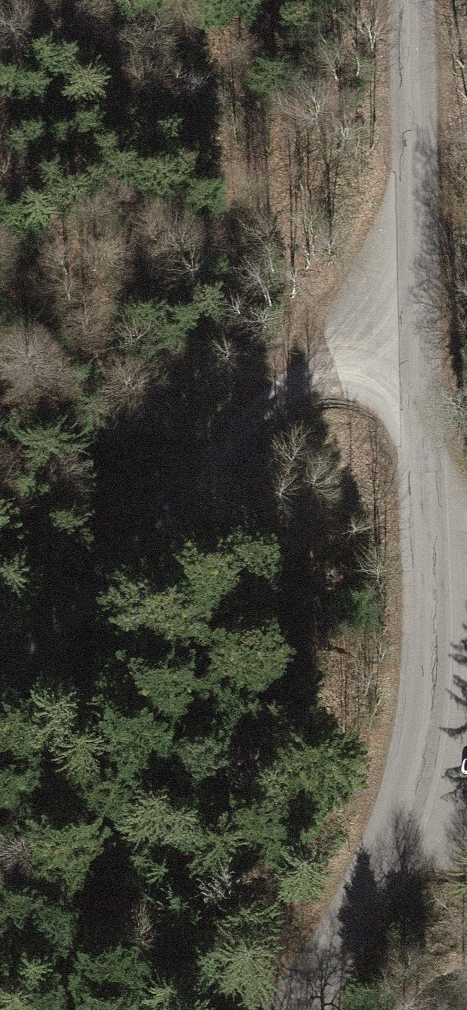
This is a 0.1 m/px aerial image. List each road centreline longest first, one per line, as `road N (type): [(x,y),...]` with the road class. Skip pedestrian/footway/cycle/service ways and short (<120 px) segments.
road 1 (tertiary): [(289,1009),(373,883),(418,740),(428,586),(413,0)]
road 2 (track): [(419,294),(282,394),(102,585),(0,674)]

